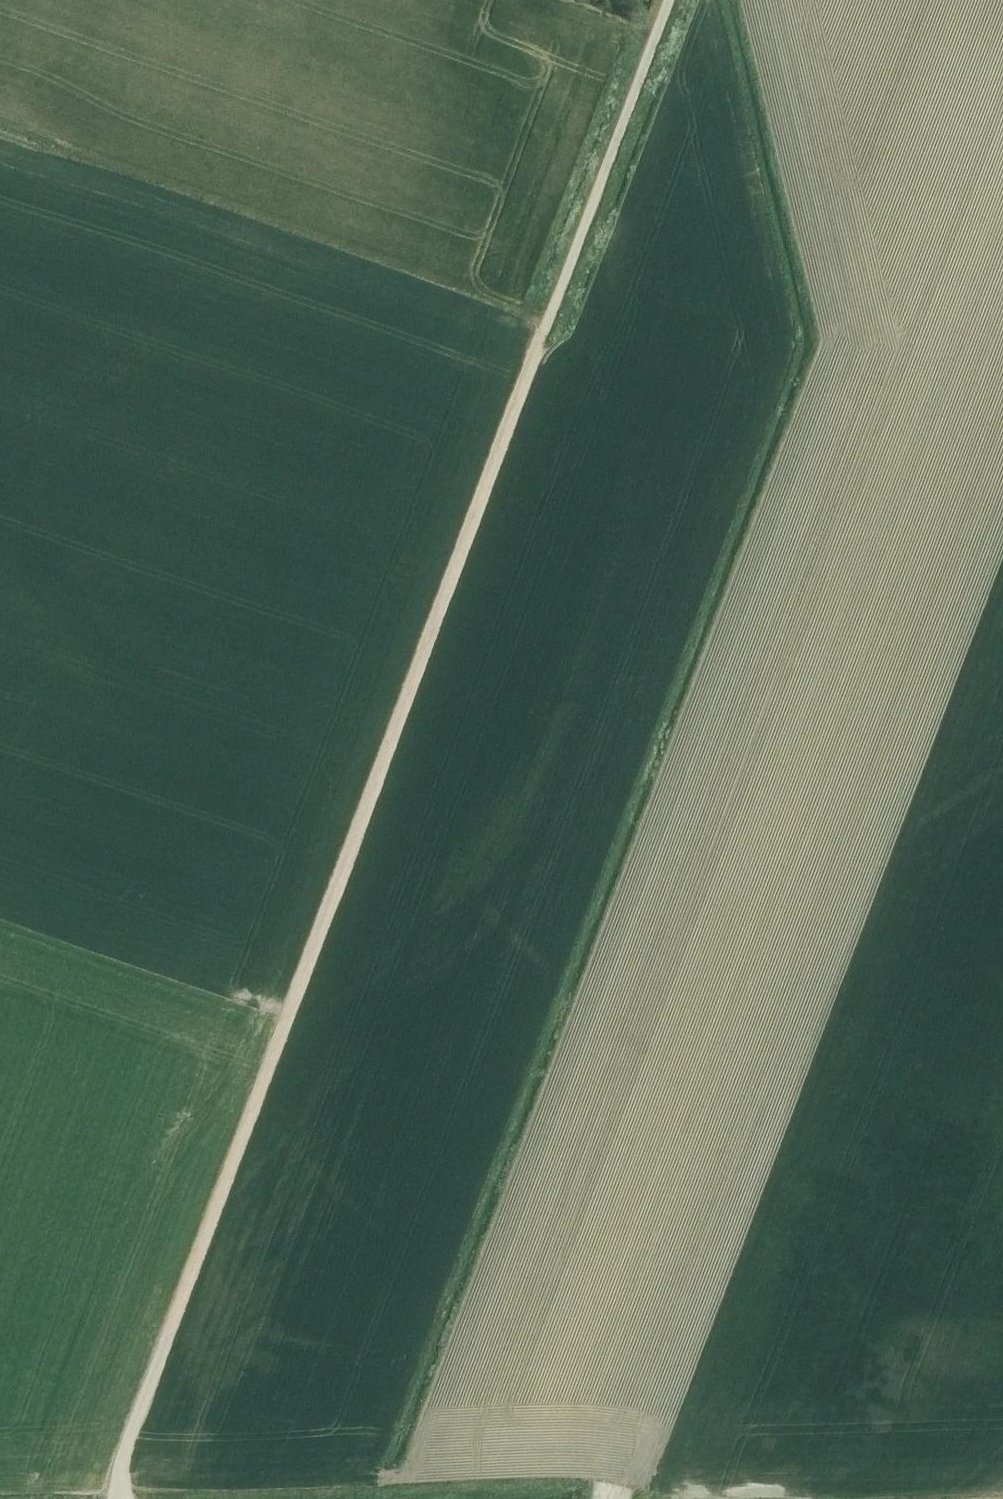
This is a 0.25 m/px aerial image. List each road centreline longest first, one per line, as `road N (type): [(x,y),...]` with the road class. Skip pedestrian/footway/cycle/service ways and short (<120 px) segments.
road 1 (track): [(120,1498),(126,1444),(543,334)]
road 2 (unclassified): [(543,334),(668,0)]

